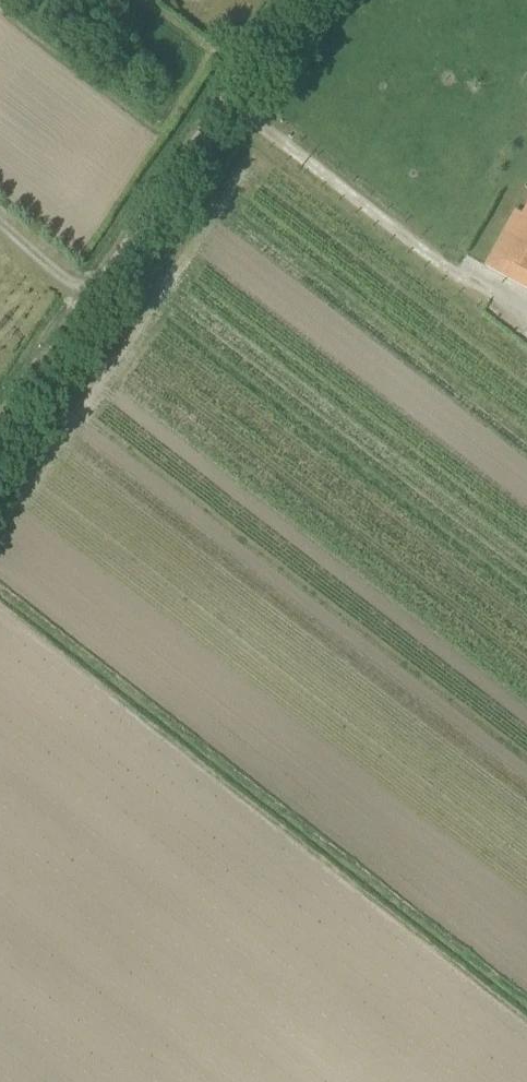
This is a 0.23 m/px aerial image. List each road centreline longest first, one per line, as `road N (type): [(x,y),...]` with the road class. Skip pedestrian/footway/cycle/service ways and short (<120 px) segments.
road 1 (unclassified): [(0,449),(301,0)]

